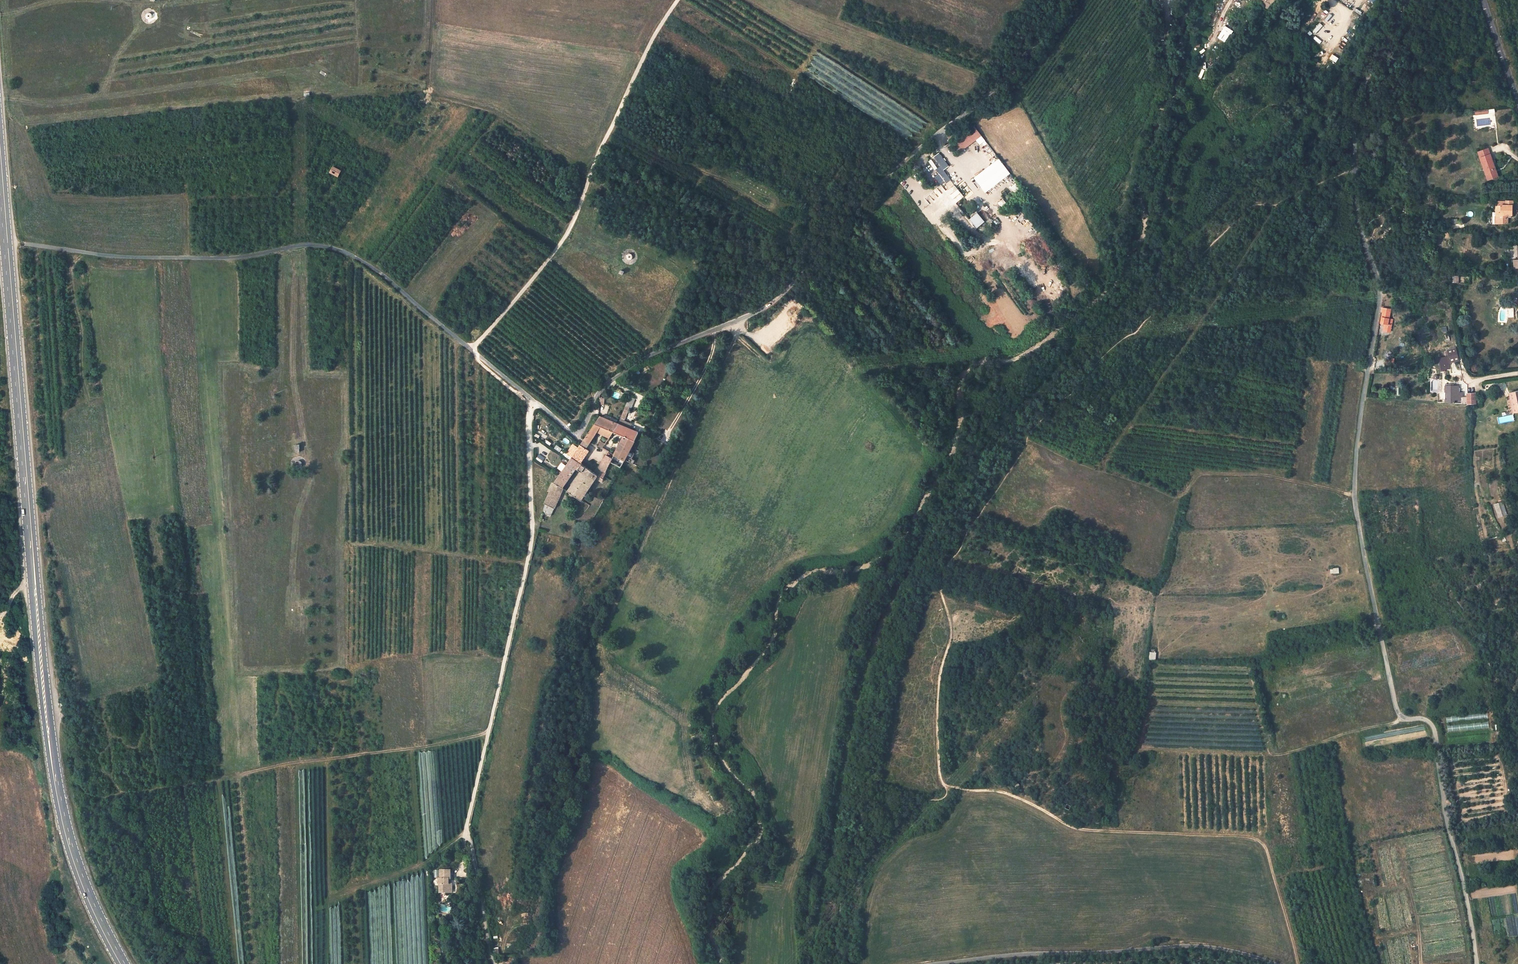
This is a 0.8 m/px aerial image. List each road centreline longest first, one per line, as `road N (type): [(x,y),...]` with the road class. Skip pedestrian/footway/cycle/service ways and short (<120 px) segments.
road 1 (unclassified): [(1061,0),(1032,47),(873,188),(774,300),(638,356),(594,394),(575,435),(394,284),(326,246),(236,257),(106,255),(9,240)]
road 2 (track): [(1354,169),(1240,215),(1136,333),(1040,421),(962,541),(944,580),(951,628),(940,694),(941,786),(931,798),(883,802),(868,812),(844,892),(837,963)]
road 3 (unclassified): [(1477,963),(1435,731),(1396,706),(1355,500),(1379,292),(1355,202),(1353,113),(1406,0)]
road 4 (primary): [(122,963),(66,837),(48,730),(9,240)]
road 5 (track): [(1297,0),(1219,80),(1214,101),(1239,124),(1268,113),(1301,122),(1312,151),(1102,467)]
road 6 (track): [(489,731),(97,797),(82,790),(48,730)]
road 7 (track): [(1297,963),(1262,844),(1085,831),(1010,794),(941,784)]
road 8 (unclassified): [(1276,963),(1188,945),(942,963)]
road 9 (track): [(589,176),(431,79),(433,0)]
road 10 (track): [(1402,717),(1284,754),(1145,750)]

